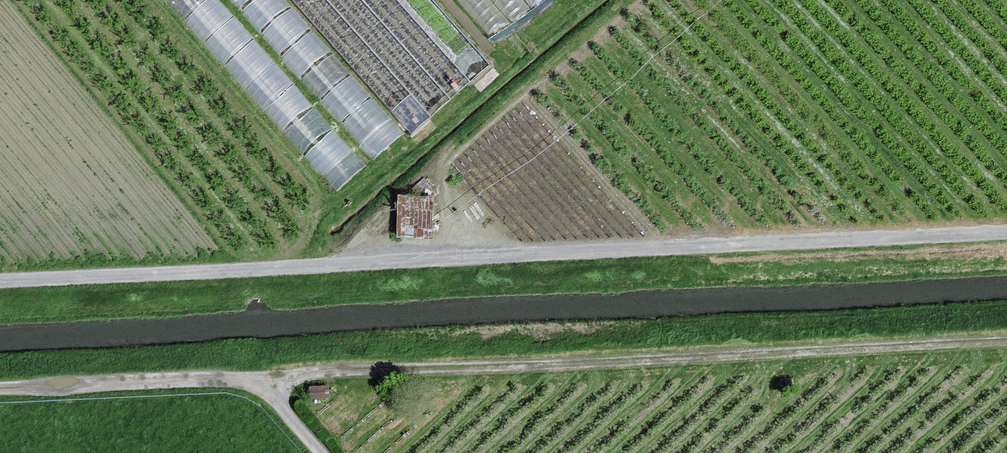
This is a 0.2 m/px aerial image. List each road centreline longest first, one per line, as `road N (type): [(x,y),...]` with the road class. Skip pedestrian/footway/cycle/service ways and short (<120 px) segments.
road 1 (unclassified): [(1006,233),(0,282)]
road 2 (track): [(253,381),(1006,340)]
road 3 (track): [(0,392),(253,381)]

